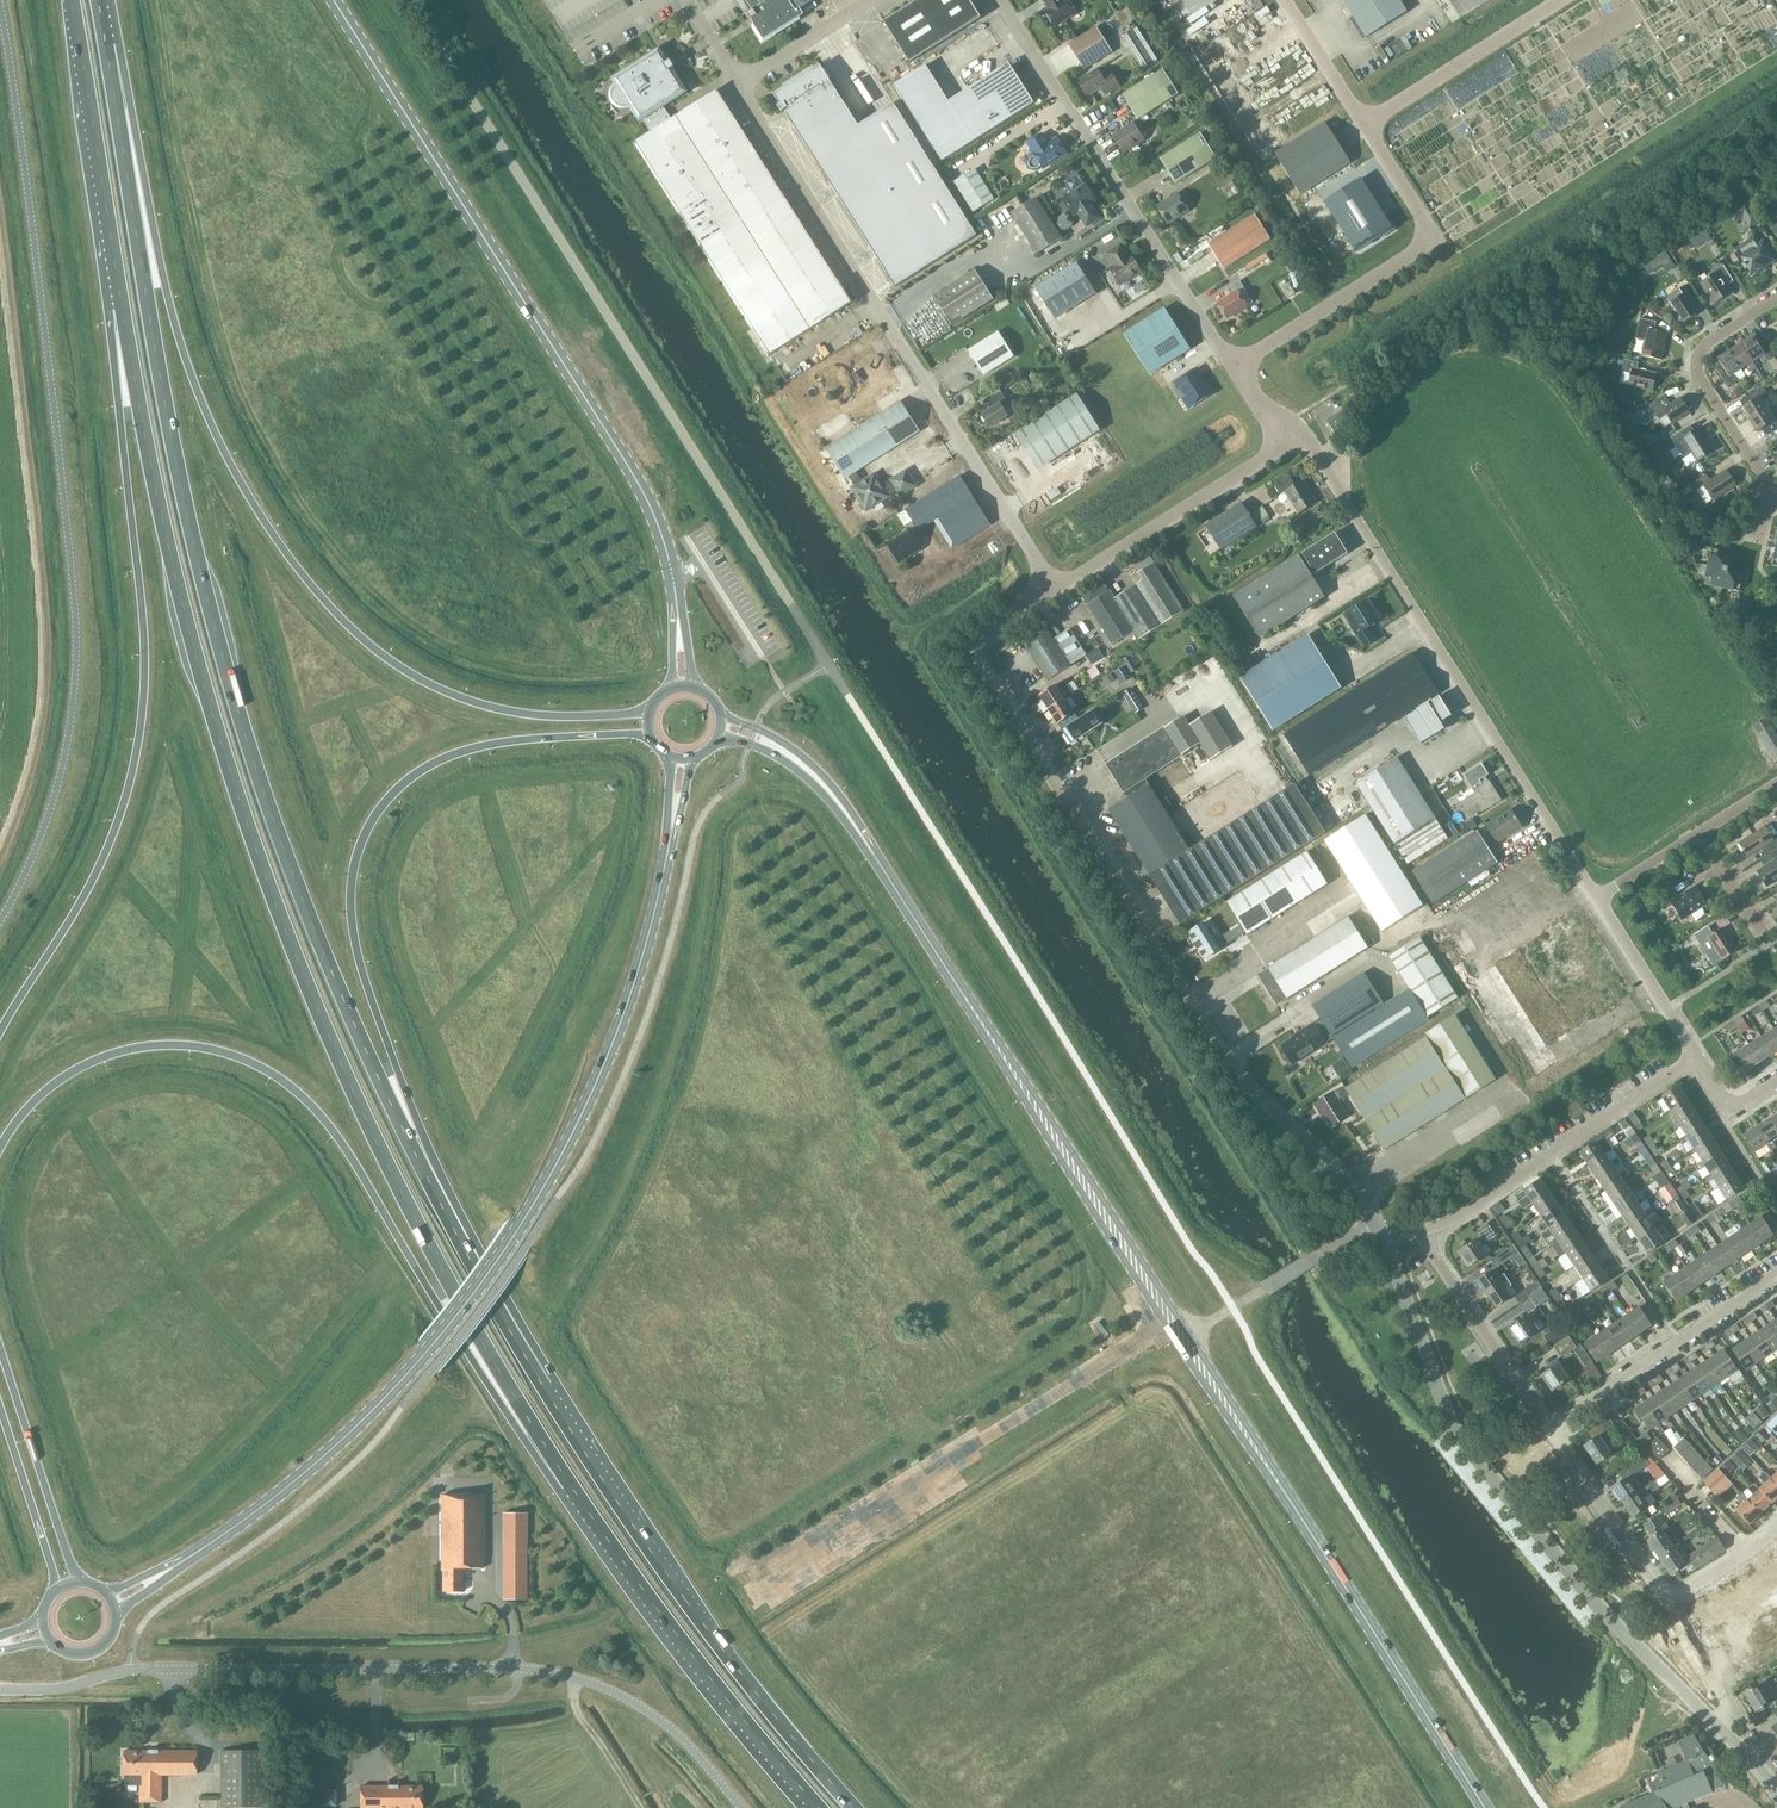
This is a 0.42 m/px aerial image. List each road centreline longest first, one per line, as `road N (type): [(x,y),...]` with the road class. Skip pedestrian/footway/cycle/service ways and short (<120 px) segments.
road 1 (trunk): [(544,1389),(379,1080),(261,786),(181,488),(105,43)]
road 2 (trunk): [(120,305),(182,605),(284,929),(418,1226),(572,1486)]
road 3 (trunk): [(650,706),(547,716),(451,694),(373,648),(303,576),(242,485),(192,376),(105,43)]
road 4 (unclassified): [(0,919),(59,776),(76,640),(42,304),(0,8)]
road 5 (trunk): [(544,1389),(433,1159),(375,1009),(353,936),(352,878),(379,809),(441,758),(539,738),(651,739)]
road 6 (secondary): [(179,1564),(271,1499),(364,1418),(495,1263),(557,1161),(607,1057),(638,969),(671,829)]
road 7 (unclassified): [(1384,1244),(1350,1184),(1228,1059),(970,650),(1054,589)]
road 8 (trunk): [(0,1147),(39,1096),(105,1056),(187,1045),(265,1069),(334,1132),(475,1365),(572,1486)]
road 9 (unclassified): [(0,1689),(65,1688),(131,1670),(539,1671),(645,1710),(684,1742),(741,1807)]
road 10 (trunk): [(120,305),(122,430),(143,629),(138,738),(105,852),(0,1031)]
road 11 (unclassified): [(333,0),(640,485),(667,553),(677,617)]
road 12 (unclassified): [(1054,589),(737,84)]
road 13 (unclassified): [(1716,1725),(1605,1614),(1454,1430),(1384,1244)]
road 14 (secondary): [(963,994),(1178,1343),(1281,1486)]
road 15 (secondary): [(1281,1486),(1084,1169),(963,994)]
road 16 (unclassified): [(1596,897),(1299,436)]
road 17 (trunk): [(854,1807),(688,1603),(544,1389)]
road 18 (unclassified): [(1232,367),(998,0)]
road 19 (trunk): [(572,1486),(716,1685),(819,1807)]
road 20 (secondary): [(1281,1486),(1485,1807)]
road 21 (unclassified): [(1232,367),(1420,244),(1420,215),(1363,124)]
road 22 (unclassified): [(1424,1230),(1451,1220),(1696,1056)]
road 23 (trunk): [(71,0),(120,305)]
road 24 (unclassified): [(1054,589),(1299,436)]
road 25 (residential): [(1548,1428),(1776,1274)]
road 26 (residential): [(1774,495),(1696,363),(1706,343),(1776,297)]
road 27 (trunk): [(85,1582),(69,1559),(0,1347)]
road 28 (residential): [(1548,1428),(1424,1230)]
road 29 (unclassified): [(1363,124),(1559,0)]
road 30 (secondary): [(872,852),(852,812),(808,761),(719,711)]
road 31 (residential): [(1665,1603),(1548,1428)]
road 32 (secondary): [(715,740),(746,742),(791,765),(872,852)]
road 33 (trunk): [(0,1408),(53,1593)]
road 34 (unclassified): [(1696,1056),(1596,897)]
road 35 (secondary): [(872,852),(963,994)]
road 36 (unclassified): [(737,84),(871,0)]
road 37 (unclassified): [(1363,124),(1284,0)]
road 38 (residential): [(1716,1725),(1731,1709),(1665,1603)]
road 39 (residential): [(1745,1554),(1663,1464)]

